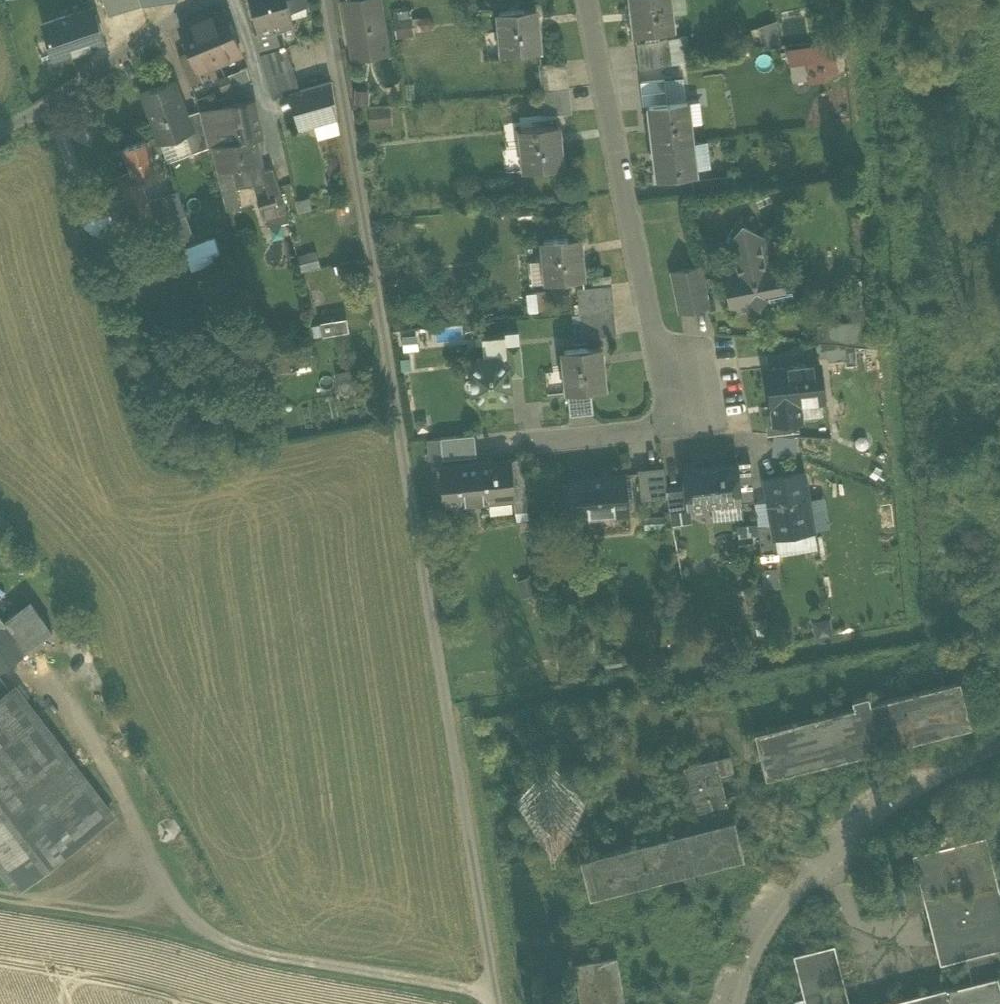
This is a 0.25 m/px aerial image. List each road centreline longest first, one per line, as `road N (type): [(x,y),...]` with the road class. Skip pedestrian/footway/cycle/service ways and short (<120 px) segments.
road 1 (track): [(497,1003),(329,0)]
road 2 (residential): [(585,0),(671,428),(533,441)]
road 3 (unclassified): [(495,994),(178,936),(0,890)]
road 4 (unclassified): [(190,0),(0,129)]
road 5 (residential): [(234,0),(280,165)]

